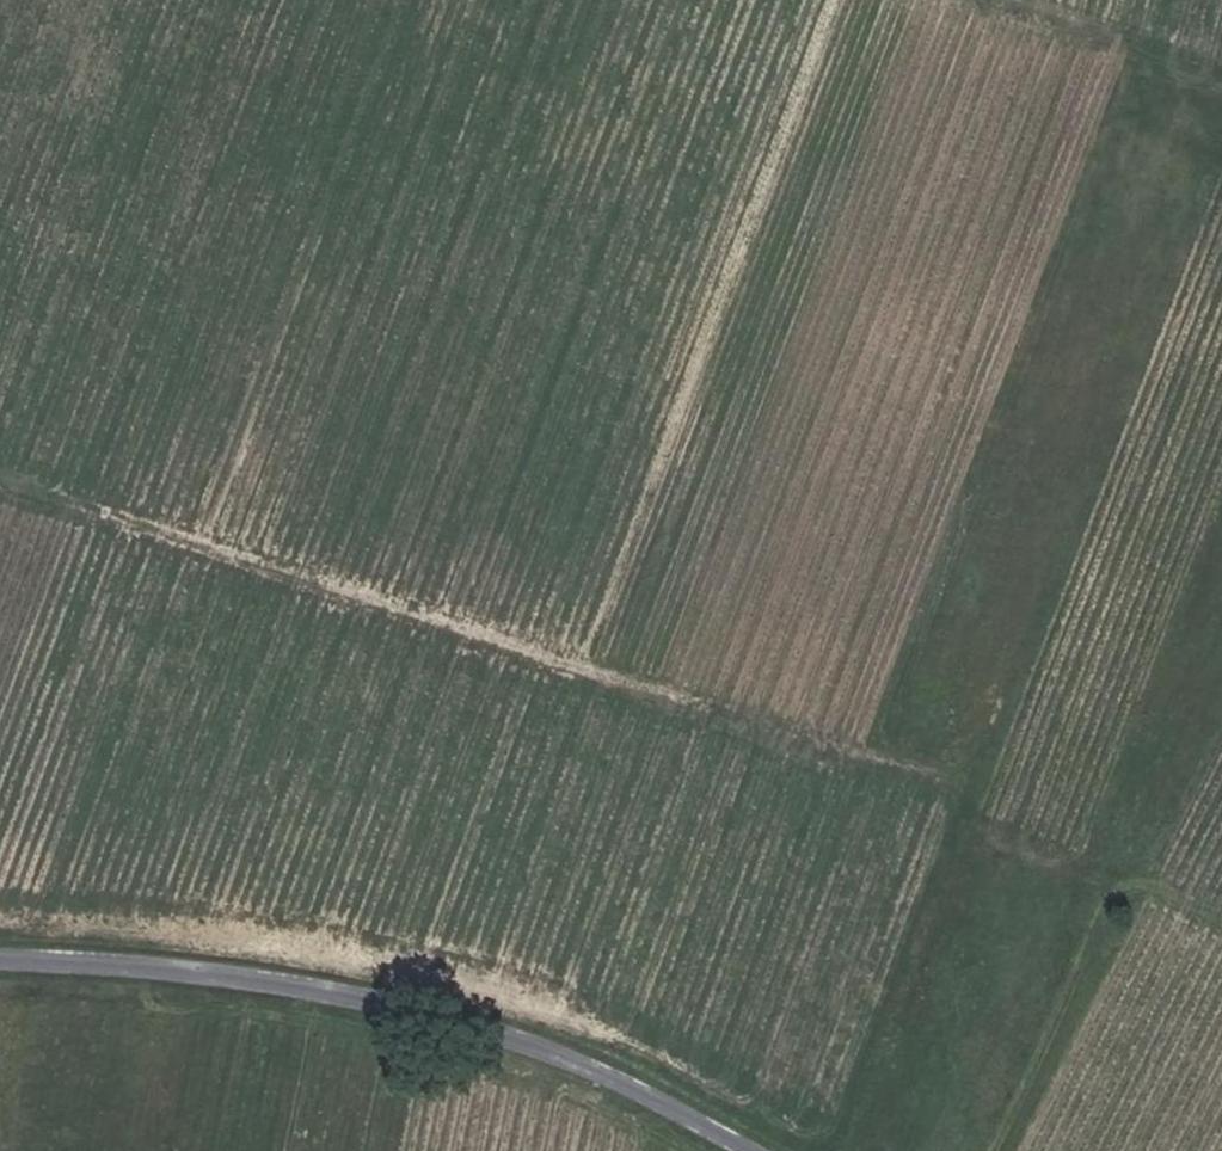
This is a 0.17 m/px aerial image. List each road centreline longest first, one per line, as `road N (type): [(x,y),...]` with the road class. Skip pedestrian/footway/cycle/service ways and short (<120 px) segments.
road 1 (unclassified): [(0,961),(245,976),(401,1003),(570,1061),(762,1150)]

